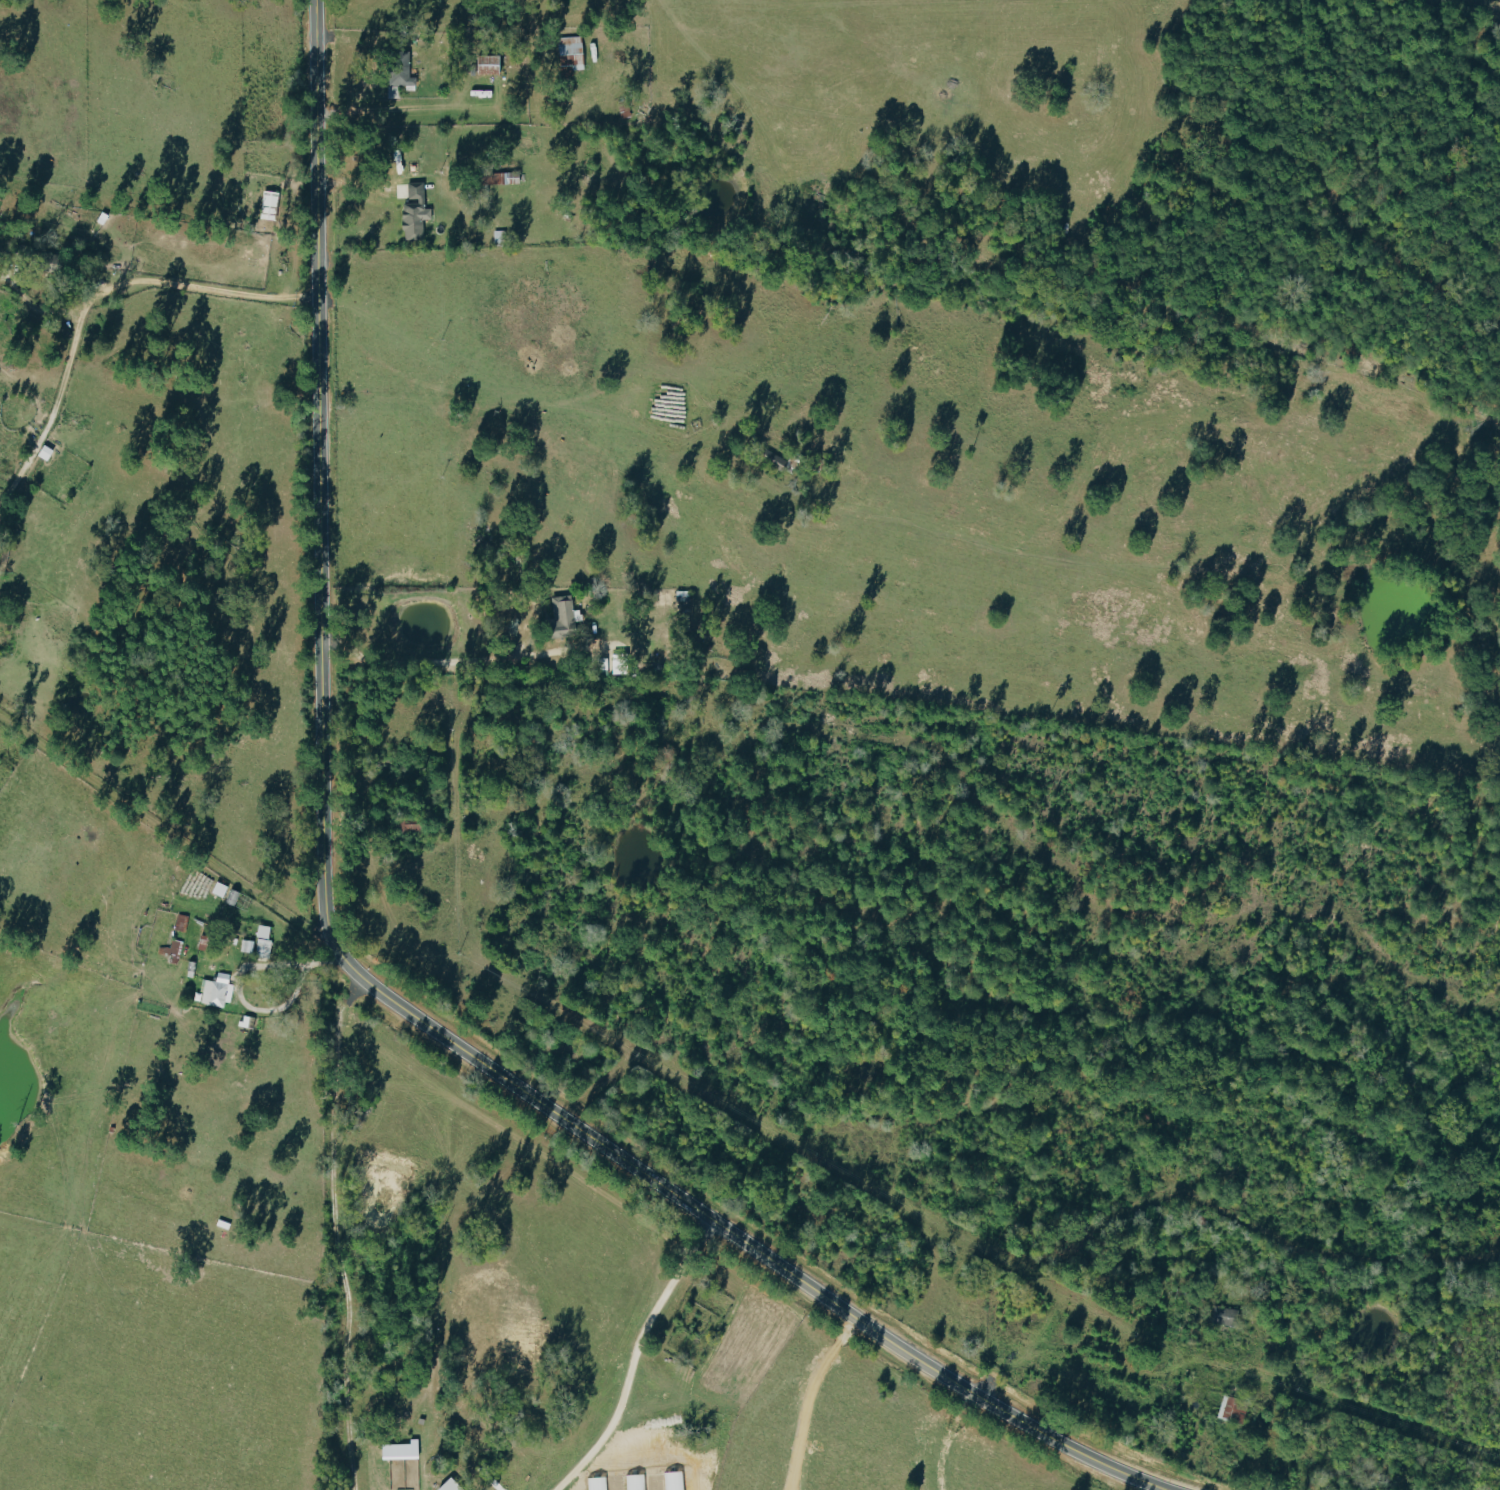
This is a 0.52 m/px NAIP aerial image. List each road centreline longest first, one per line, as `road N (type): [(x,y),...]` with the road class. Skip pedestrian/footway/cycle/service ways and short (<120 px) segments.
road 1 (residential): [(1179,1489),(1021,1421),(883,1337),(416,1019),(328,931),(317,888),(314,0)]

